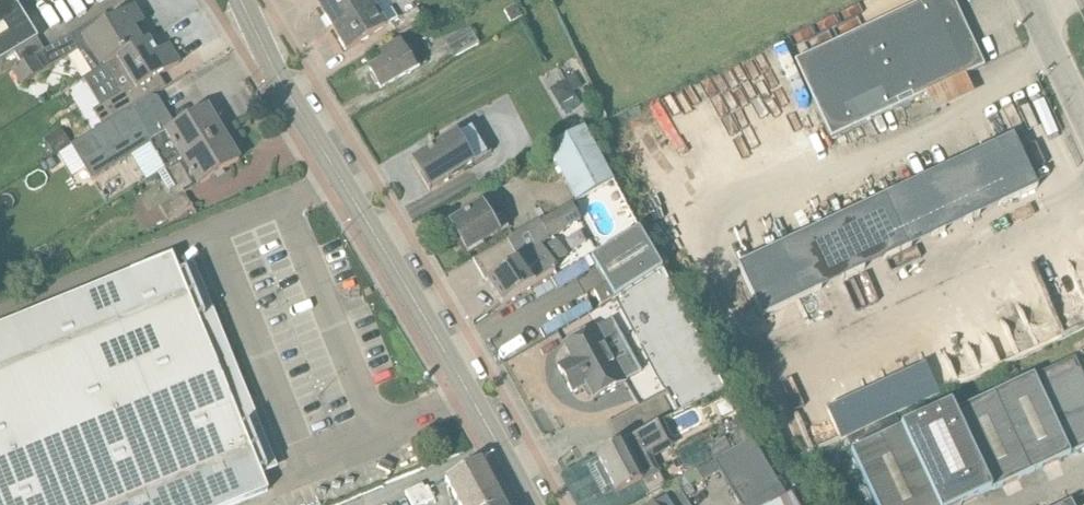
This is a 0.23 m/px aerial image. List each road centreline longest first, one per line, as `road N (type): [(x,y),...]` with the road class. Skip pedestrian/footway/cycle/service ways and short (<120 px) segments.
road 1 (tertiary): [(532,504),(238,0)]
road 2 (unclassified): [(1083,110),(1033,0)]

